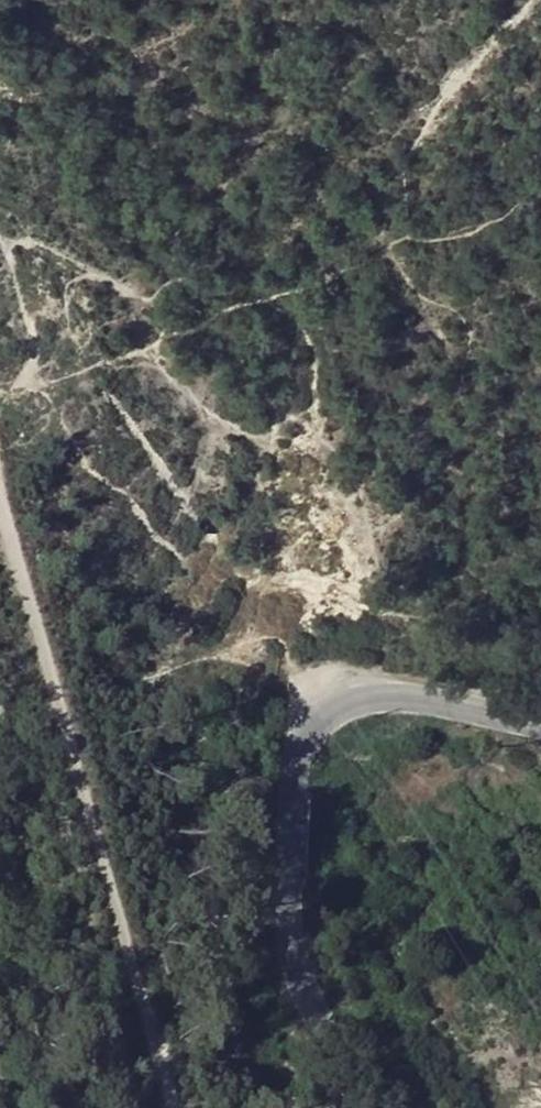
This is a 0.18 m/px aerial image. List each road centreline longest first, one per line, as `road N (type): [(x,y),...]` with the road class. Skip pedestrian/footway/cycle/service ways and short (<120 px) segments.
road 1 (tertiary): [(540,731),(365,696),(326,704),(304,733),(290,862),(292,953),(303,1001),(390,1107)]

